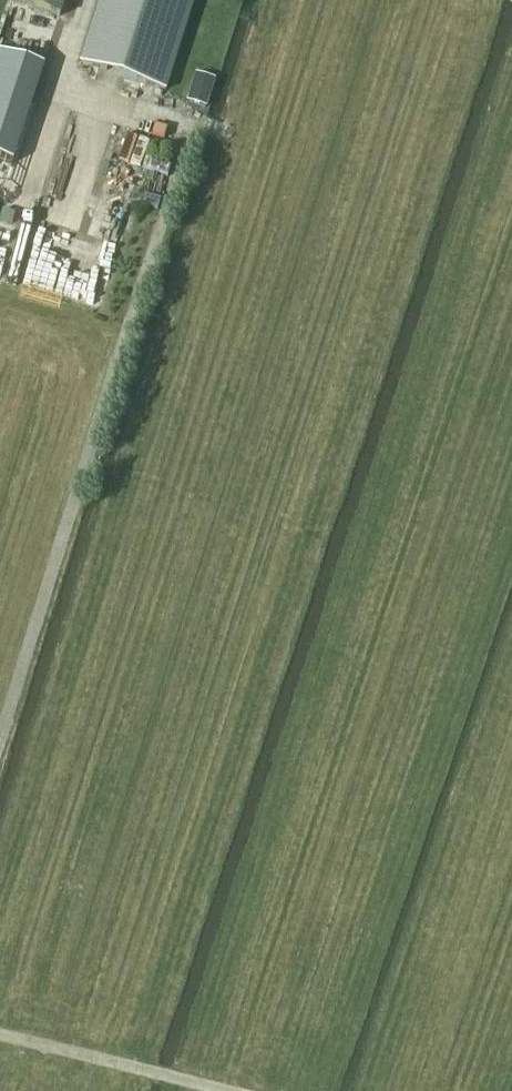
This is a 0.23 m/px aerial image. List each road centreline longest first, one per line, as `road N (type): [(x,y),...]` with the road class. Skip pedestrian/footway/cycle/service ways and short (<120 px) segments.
road 1 (track): [(0,716),(189,133),(67,85),(90,0)]
road 2 (track): [(220,1090),(0,1036)]

